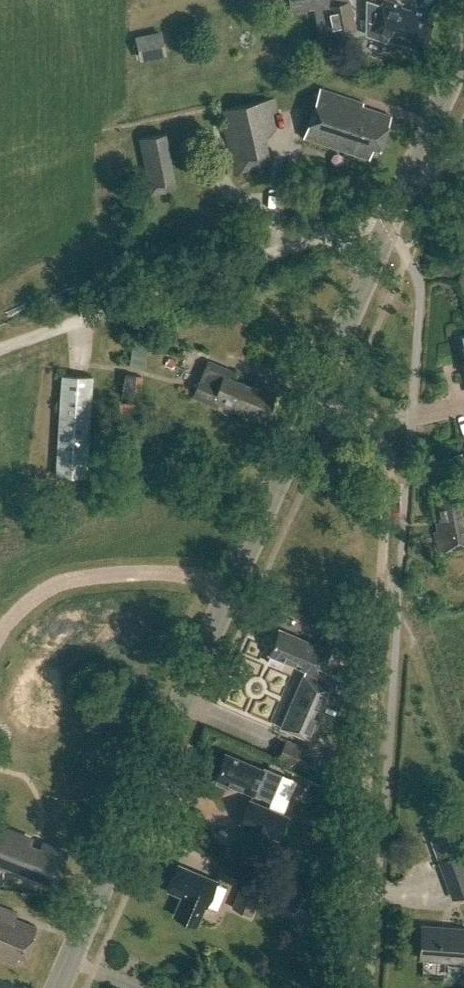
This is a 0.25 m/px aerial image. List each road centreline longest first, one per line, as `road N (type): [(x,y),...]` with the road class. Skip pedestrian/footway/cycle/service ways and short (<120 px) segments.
road 1 (tertiary): [(59,987),(313,401)]
road 2 (track): [(381,597),(353,987)]
road 3 (unclassified): [(342,232),(0,349)]
road 4 (unclassified): [(398,605),(381,597),(390,456),(369,431),(313,401)]
road 5 (tertiary): [(389,223),(463,51)]
road 6 (track): [(463,774),(398,605)]
road 7 (tertiary): [(313,401),(365,279)]

